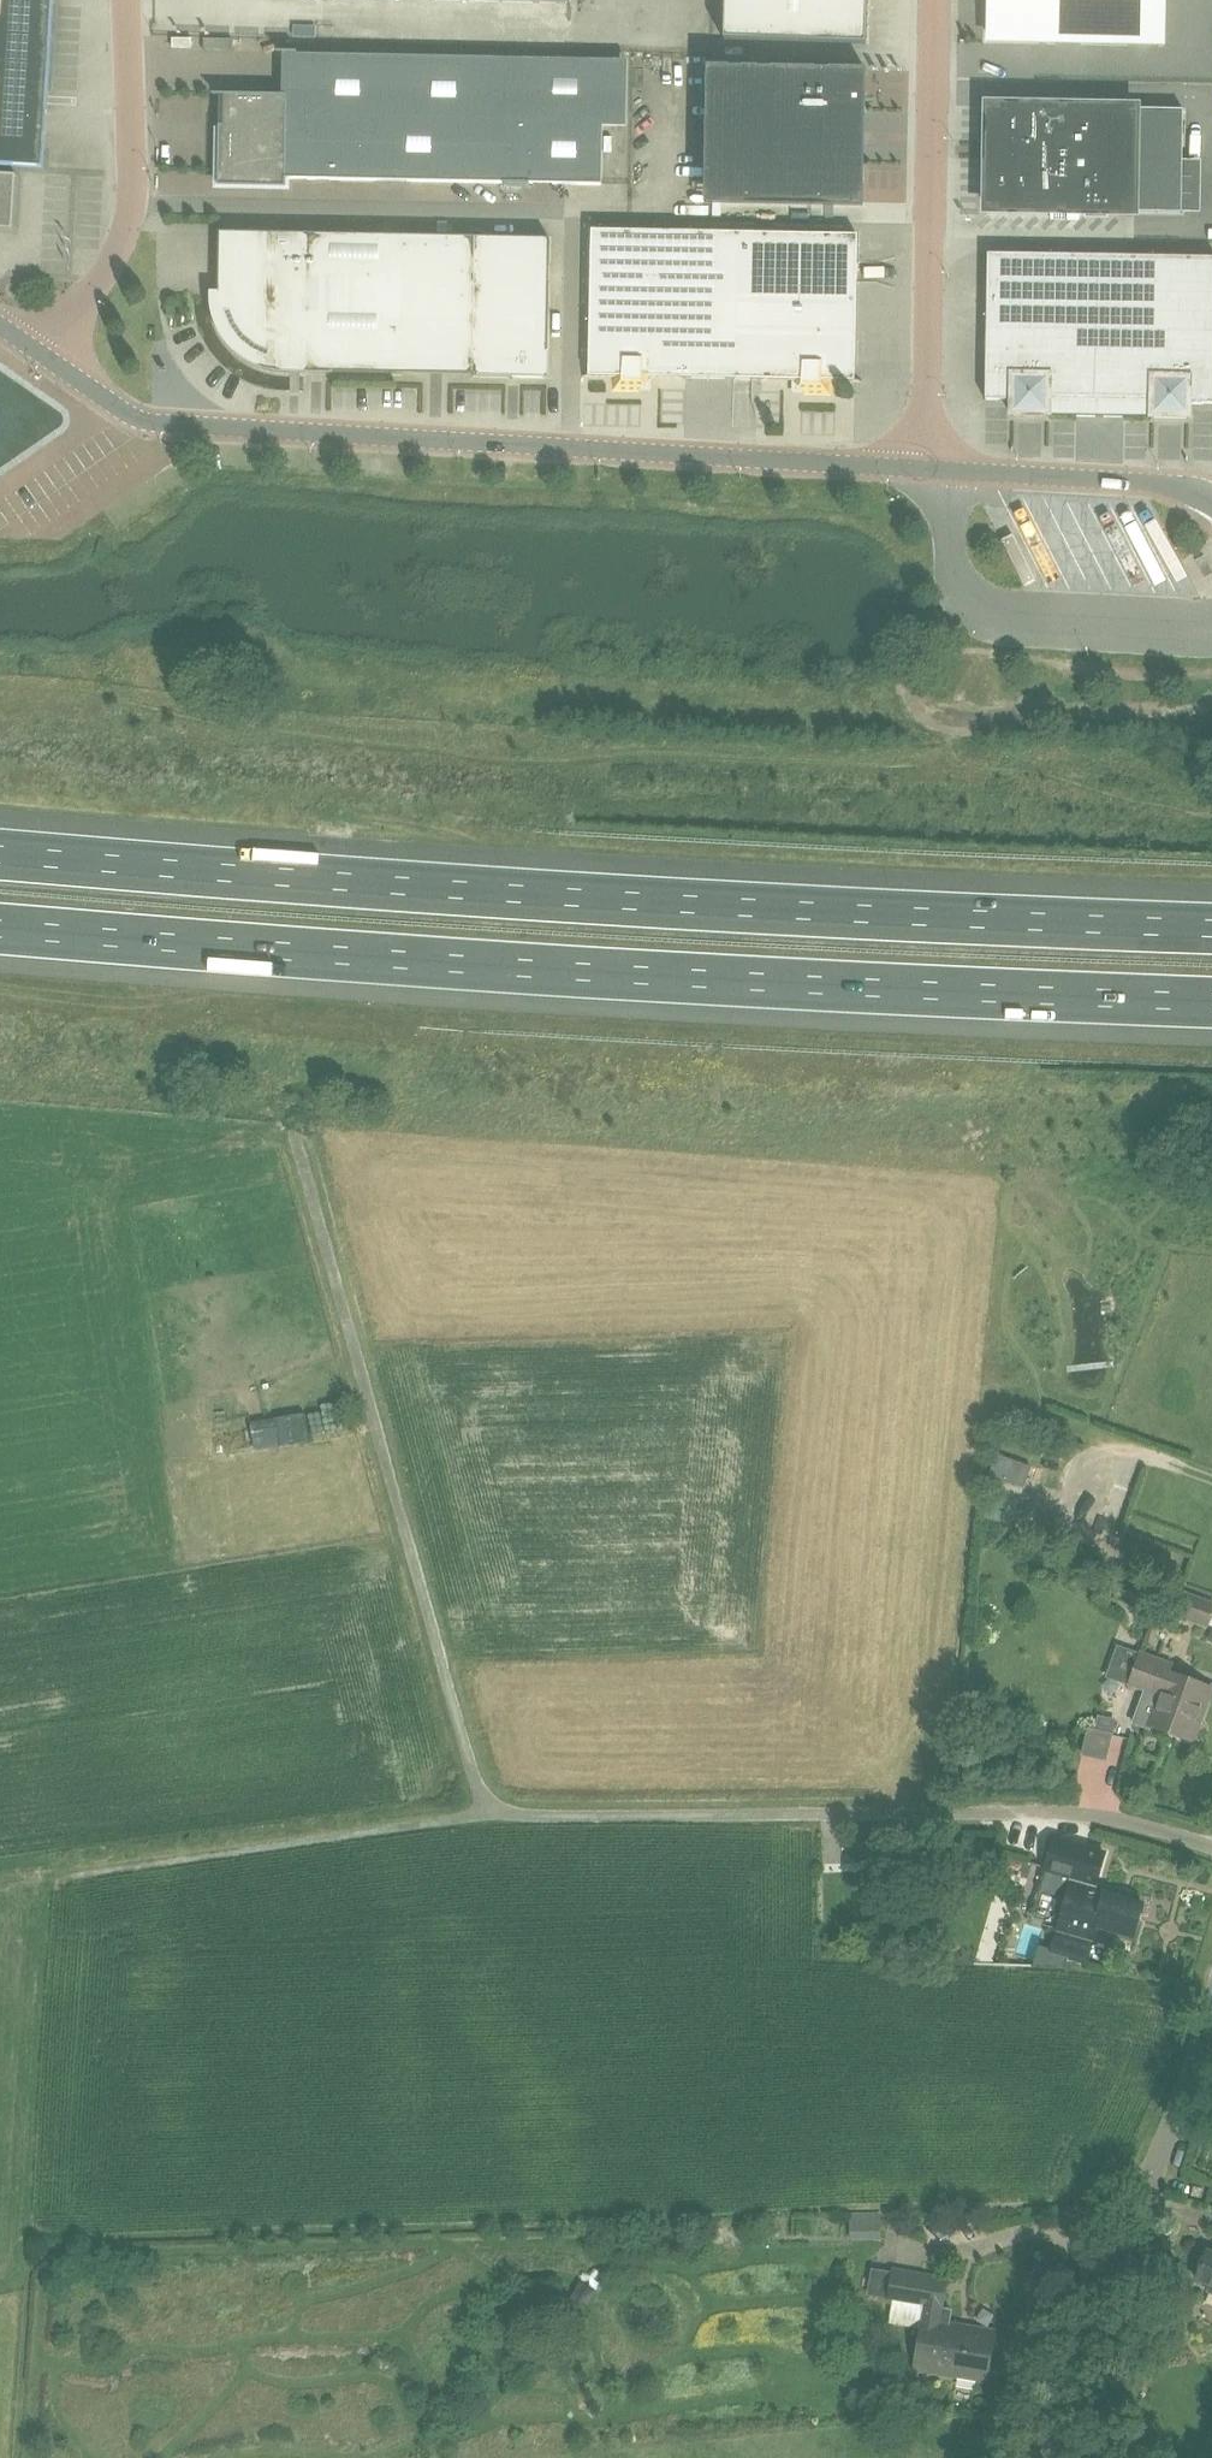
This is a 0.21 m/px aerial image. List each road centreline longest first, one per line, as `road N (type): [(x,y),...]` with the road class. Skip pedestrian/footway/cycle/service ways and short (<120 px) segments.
road 1 (motorway): [(0,928),(350,957),(1211,1002)]
road 2 (motorway): [(1211,927),(687,903),(0,855)]
road 3 (unclassified): [(924,470),(179,427),(137,422),(46,356)]
road 4 (unclassified): [(1211,1842),(1094,1813),(484,1812)]
road 5 (unclassified): [(484,1812),(304,1158)]
road 6 (unclassified): [(1040,2457),(1211,2010)]
road 7 (unclassified): [(924,470),(936,0)]
road 8 (unclassified): [(75,1874),(484,1812)]
road 9 (unclassified): [(46,356),(125,250),(139,148),(132,0)]
road 10 (unclassified): [(1211,498),(1186,486),(924,470)]

